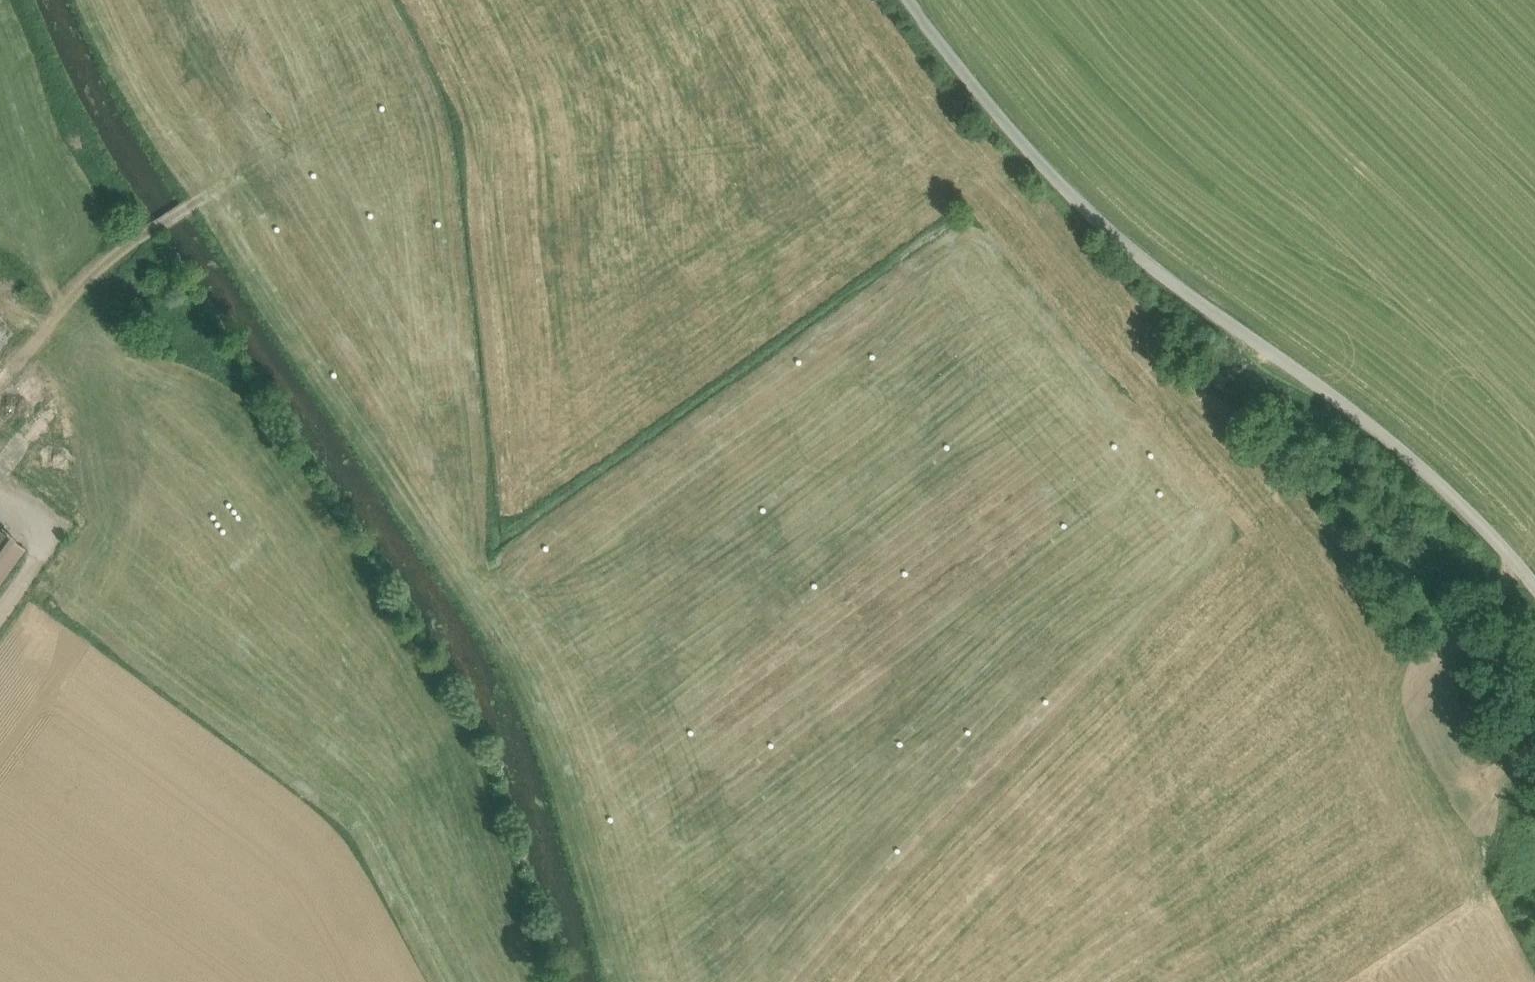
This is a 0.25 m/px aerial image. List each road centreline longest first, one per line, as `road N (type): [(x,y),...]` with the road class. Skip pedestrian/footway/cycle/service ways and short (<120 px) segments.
road 1 (unclassified): [(905,0),(1075,204),(1183,294),(1358,414),(1433,475),(1534,580)]

